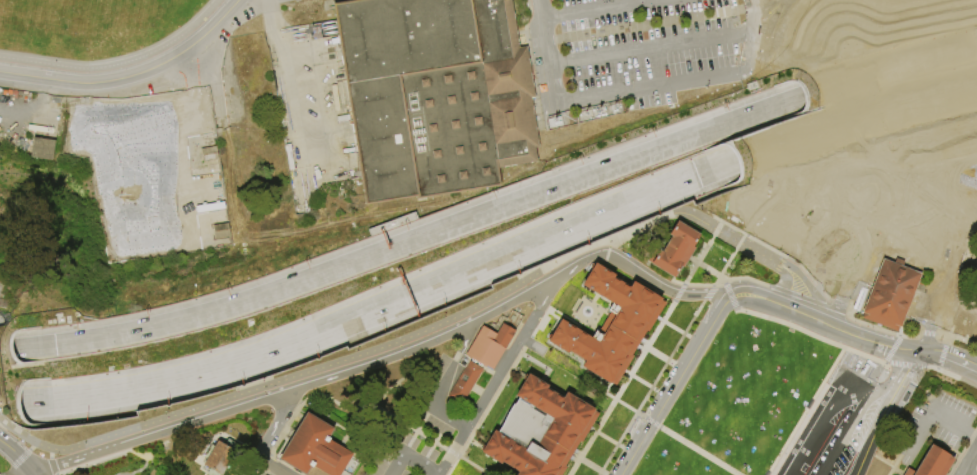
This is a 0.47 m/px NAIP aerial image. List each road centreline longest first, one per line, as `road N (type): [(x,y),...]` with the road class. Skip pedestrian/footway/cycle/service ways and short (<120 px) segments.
road 1 (motorway): [(779,106),(236,304),(42,345)]
road 2 (motorway): [(52,402),(244,363),(710,171)]
road 3 (residential): [(468,326),(380,363),(33,474)]
road 4 (tertiary): [(0,73),(87,84),(137,74),(190,47),(239,0)]
road 5 (residential): [(557,277),(439,474)]
road 6 (tertiary): [(736,293),(621,474)]
road 7 (residential): [(736,293),(678,295),(605,251)]

